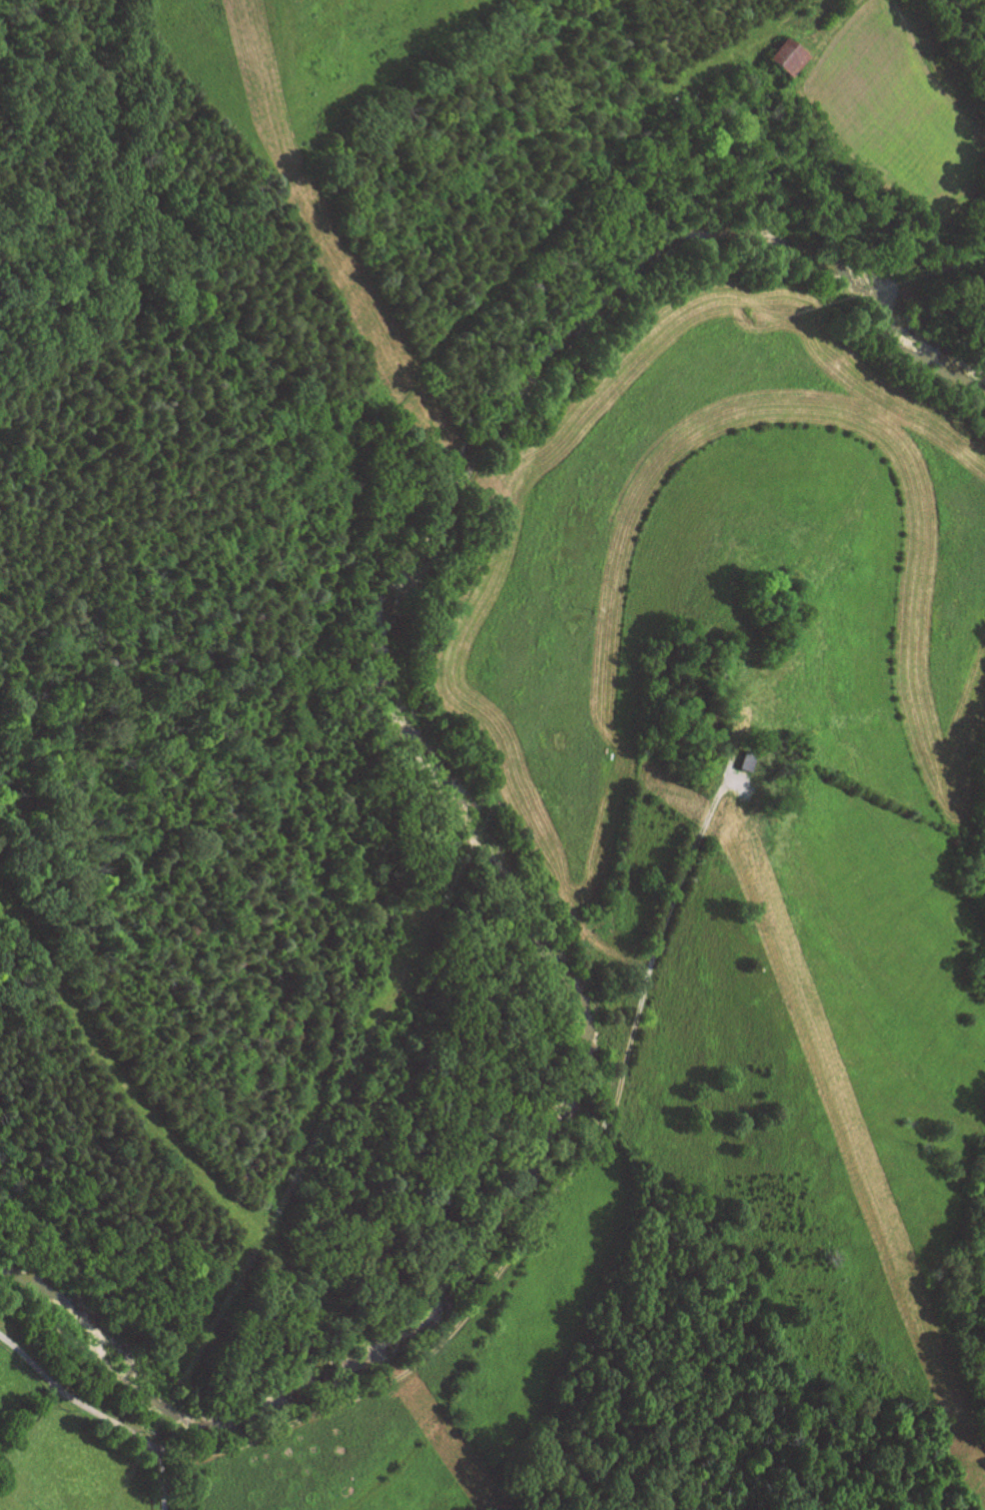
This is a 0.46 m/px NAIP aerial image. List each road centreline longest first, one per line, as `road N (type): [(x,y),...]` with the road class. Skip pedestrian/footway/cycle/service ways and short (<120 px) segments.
road 1 (track): [(151,1446),(235,1446),(382,1386),(437,1348),(618,1104),(667,924),(719,786)]
road 2 (residential): [(151,1446),(74,1400),(0,1334)]

